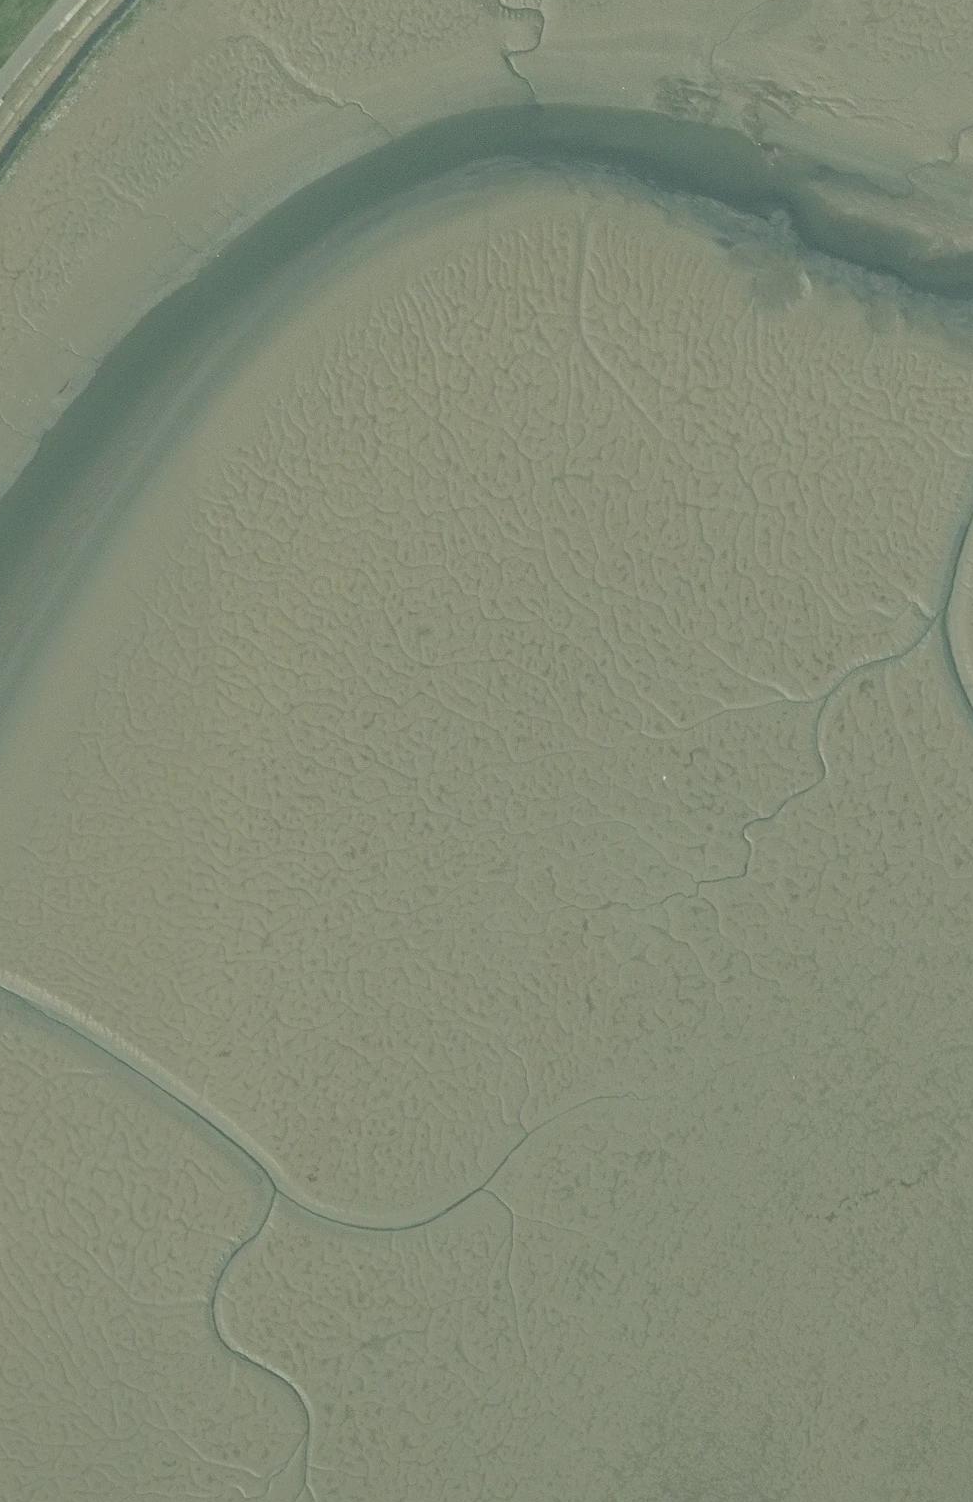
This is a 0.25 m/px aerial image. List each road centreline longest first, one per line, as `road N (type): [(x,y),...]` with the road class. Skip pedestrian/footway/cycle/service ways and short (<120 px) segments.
road 1 (unclassified): [(0,104),(84,0)]

